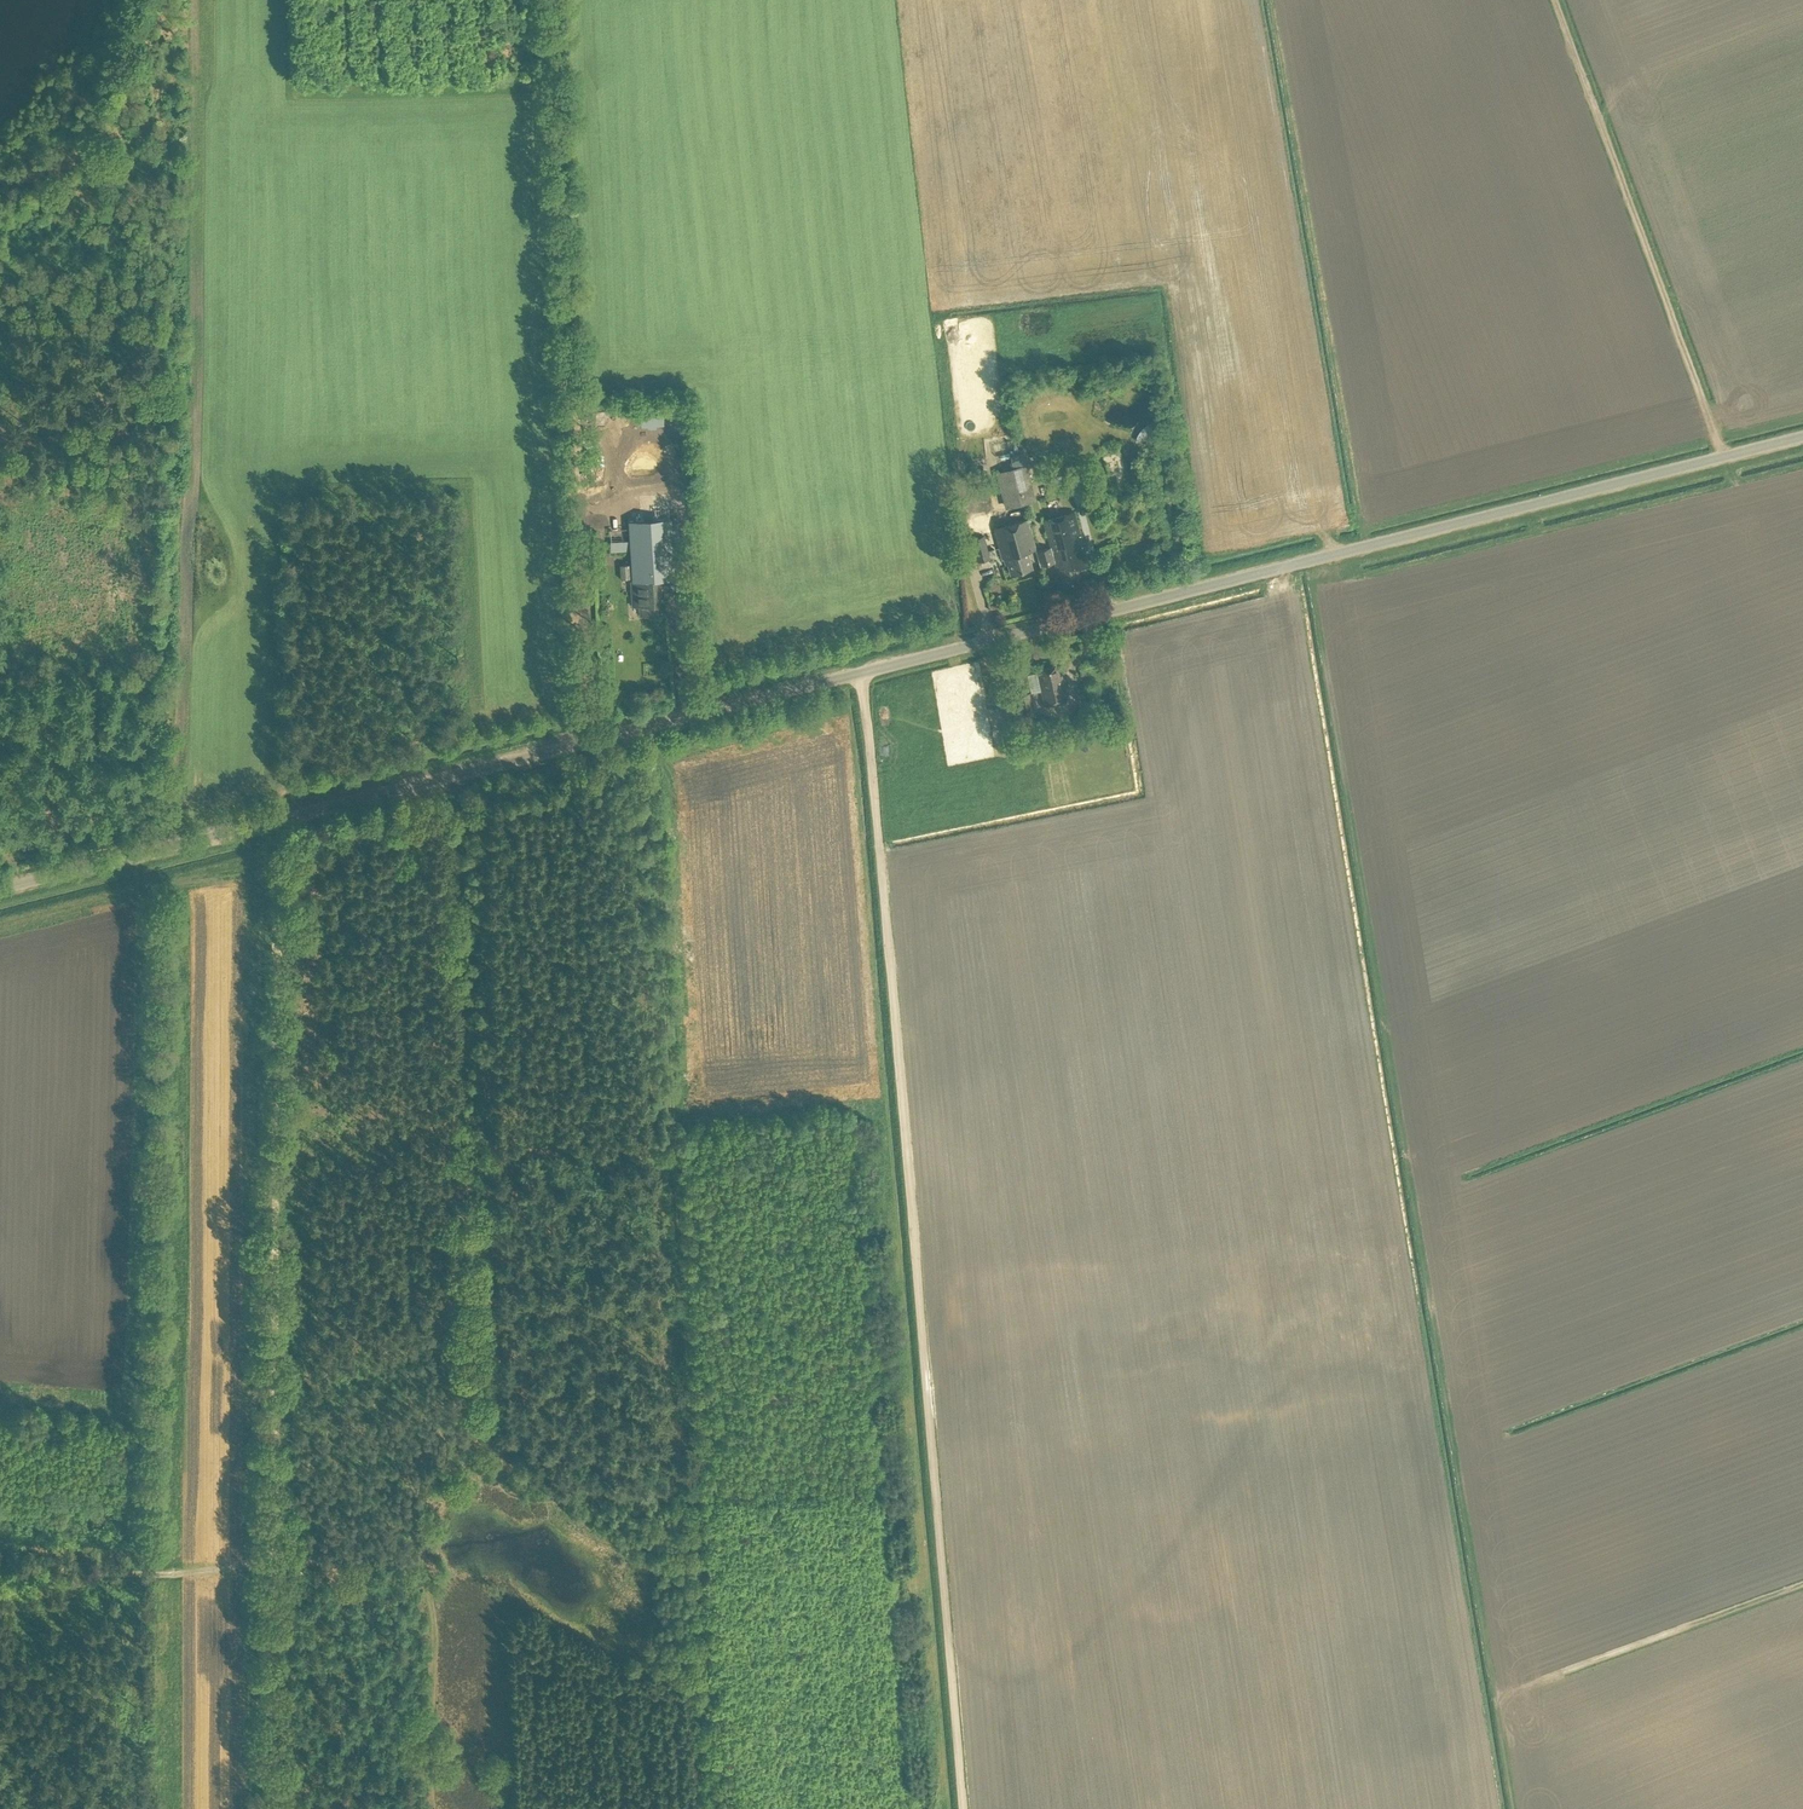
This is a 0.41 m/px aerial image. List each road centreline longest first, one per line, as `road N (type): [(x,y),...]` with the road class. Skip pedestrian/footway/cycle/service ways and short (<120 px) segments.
road 1 (tertiary): [(0,889),(1802,436)]
road 2 (track): [(862,673),(964,1808)]
road 3 (track): [(648,727),(708,1808)]
road 4 (track): [(271,822),(276,1572)]
road 5 (track): [(555,0),(585,741)]
road 6 (track): [(691,1492),(524,1498),(501,1473),(494,1153),(673,1139)]
road 7 (track): [(431,1808),(424,1489),(437,1456),(500,1414)]
road 8 (track): [(0,1574),(425,1560)]
road 9 (track): [(279,1808),(276,1572)]

